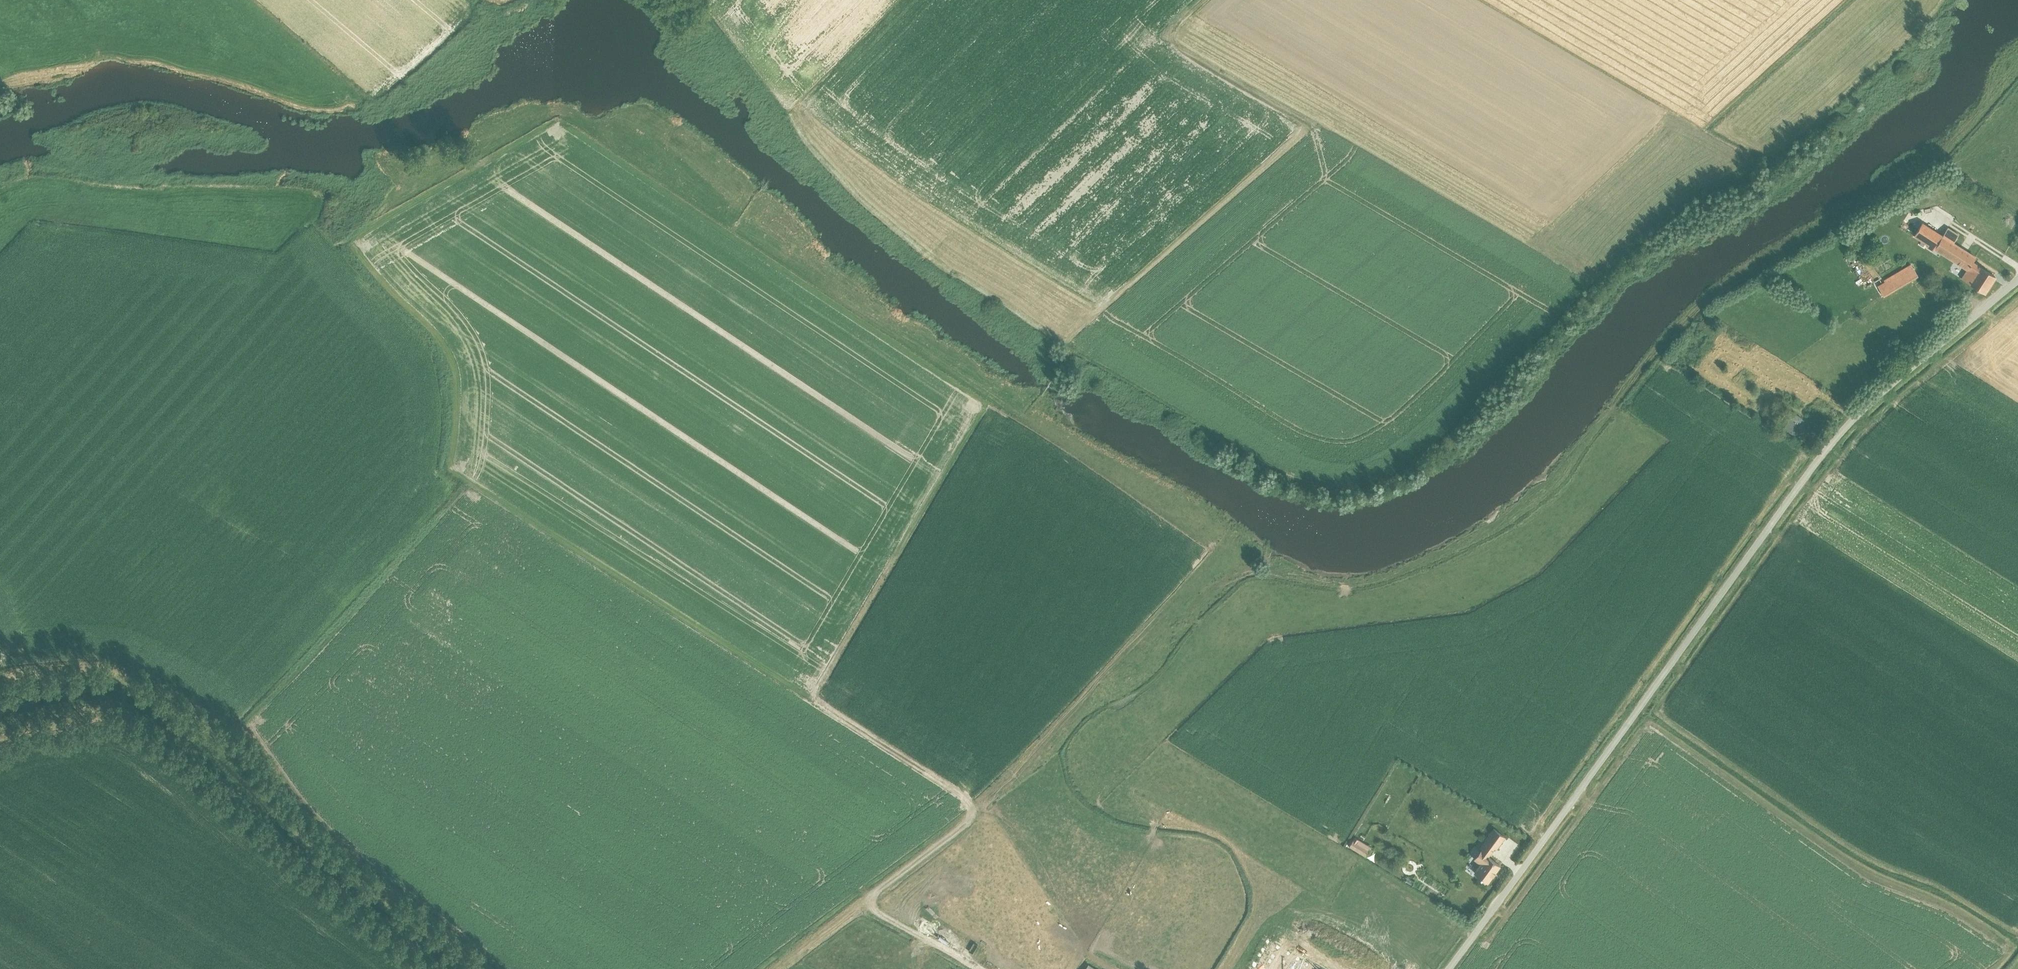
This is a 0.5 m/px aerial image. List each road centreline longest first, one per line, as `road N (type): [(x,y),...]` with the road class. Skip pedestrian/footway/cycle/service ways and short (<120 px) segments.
road 1 (unclassified): [(2017,279),(1856,414),(1447,968)]
road 2 (track): [(998,389),(816,692),(820,702),(966,798),(966,821),(871,897),(879,912),(978,968)]
road 3 (track): [(1310,127),(1171,40),(1204,0)]

